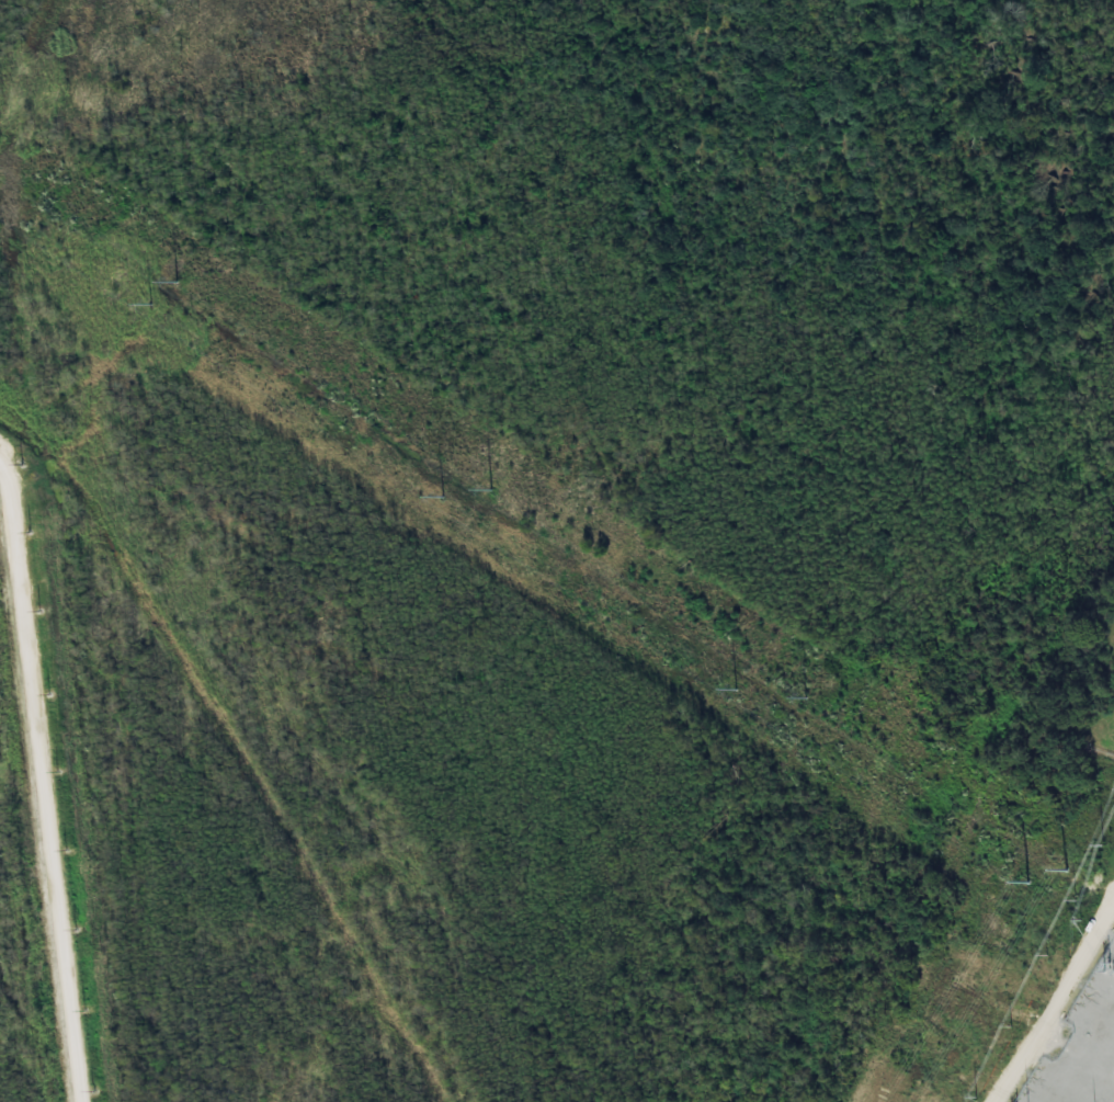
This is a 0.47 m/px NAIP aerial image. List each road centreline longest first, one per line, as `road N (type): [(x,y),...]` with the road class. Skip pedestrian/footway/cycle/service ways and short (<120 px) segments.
road 1 (residential): [(76,1101),(0,486)]

